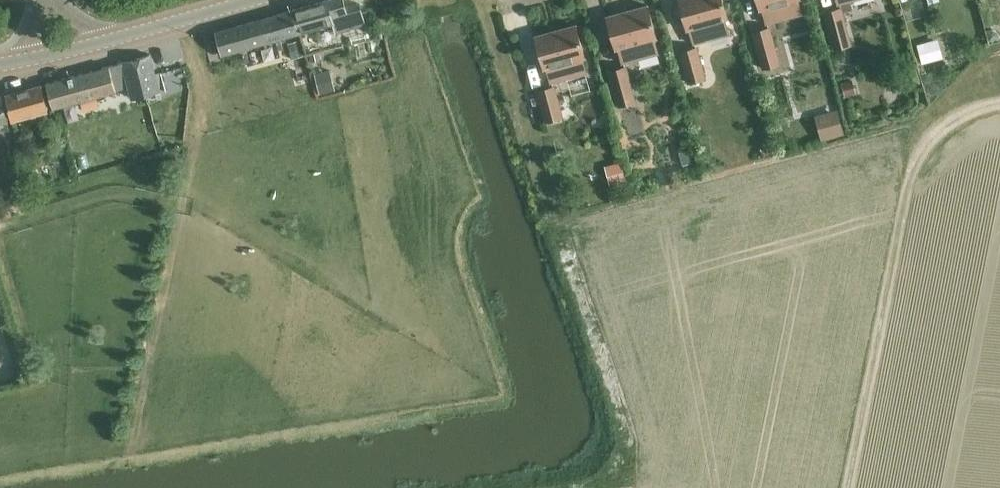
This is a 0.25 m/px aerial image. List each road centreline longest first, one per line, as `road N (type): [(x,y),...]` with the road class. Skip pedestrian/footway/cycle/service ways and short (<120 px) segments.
road 1 (track): [(845,487),(909,172),(941,123),(999,99)]
road 2 (secondary): [(98,44),(249,0)]

